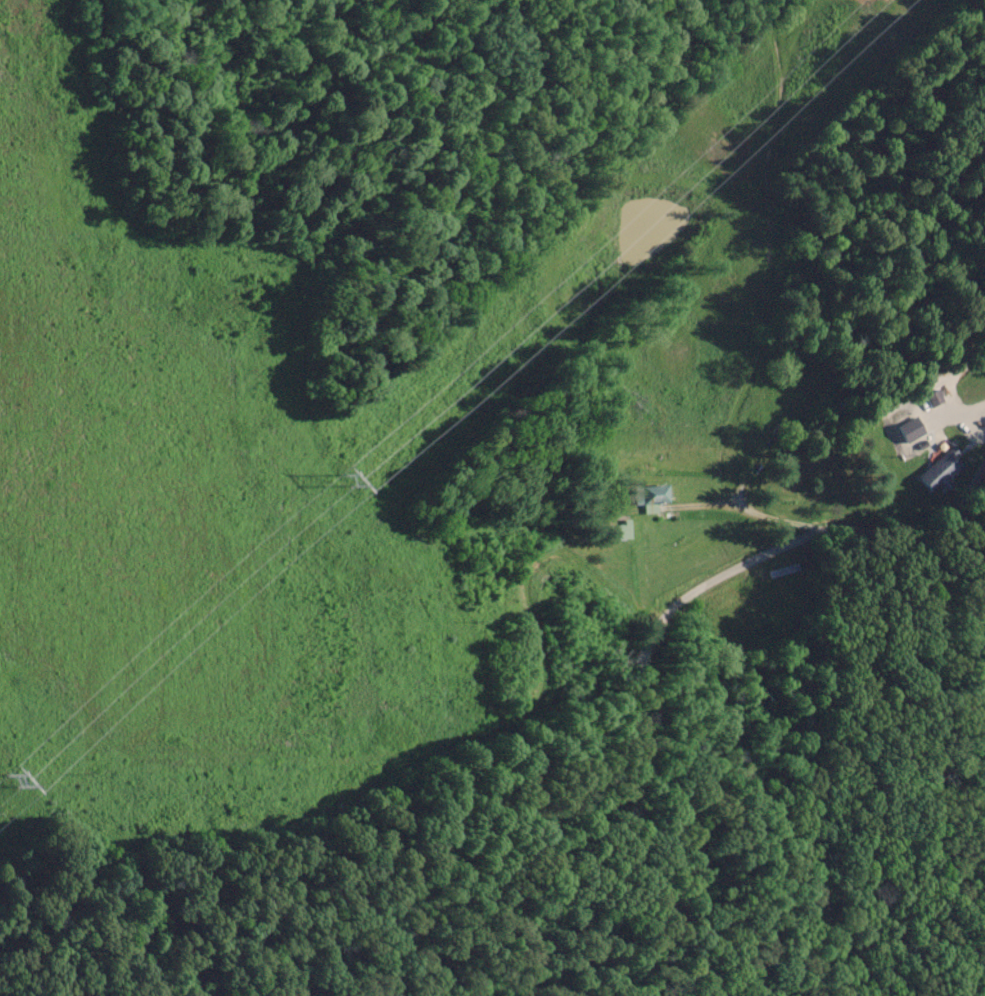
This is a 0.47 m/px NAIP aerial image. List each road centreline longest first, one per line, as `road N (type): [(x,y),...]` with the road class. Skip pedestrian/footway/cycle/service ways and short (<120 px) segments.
road 1 (residential): [(381,995),(610,795),(631,750),(645,657),(669,617),(709,583),(803,532),(892,539),(939,527),(984,462)]
road 2 (residential): [(803,532),(734,505),(683,506)]

